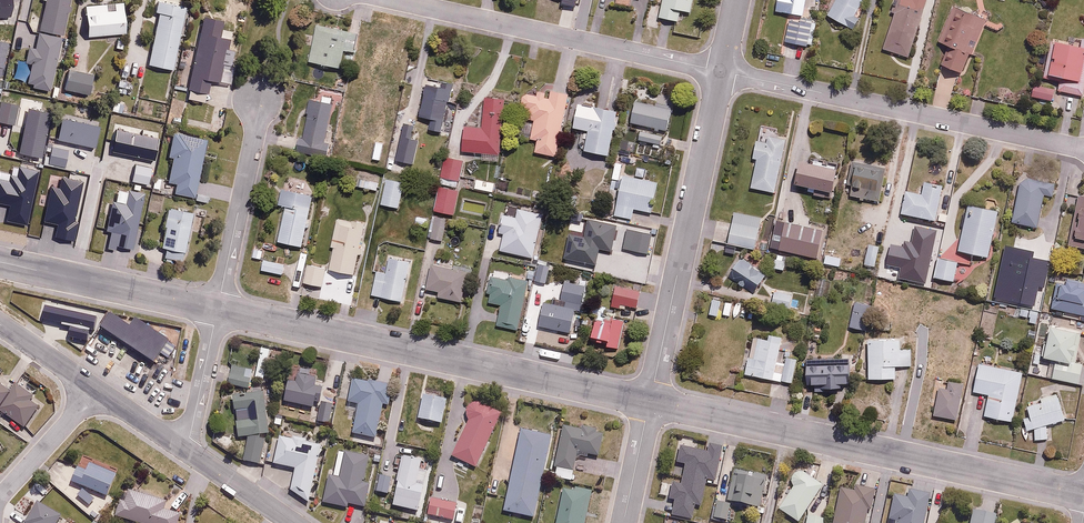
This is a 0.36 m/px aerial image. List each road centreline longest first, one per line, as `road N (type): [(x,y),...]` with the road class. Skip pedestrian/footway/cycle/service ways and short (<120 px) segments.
road 1 (residential): [(650,403),(217,310)]
road 2 (residential): [(1083,495),(650,403)]
road 3 (residential): [(721,71),(1083,150)]
road 4 (residential): [(721,71),(650,403)]
road 5 (residential): [(396,0),(721,71)]
road 6 (residential): [(217,310),(0,262)]
road 7 (residential): [(217,310),(258,100)]
road 8 (residential): [(187,451),(217,310)]
road 9 (residential): [(0,496),(93,387)]
road 10 (residential): [(295,522),(187,451)]
road 11 (residential): [(650,403),(624,522)]

